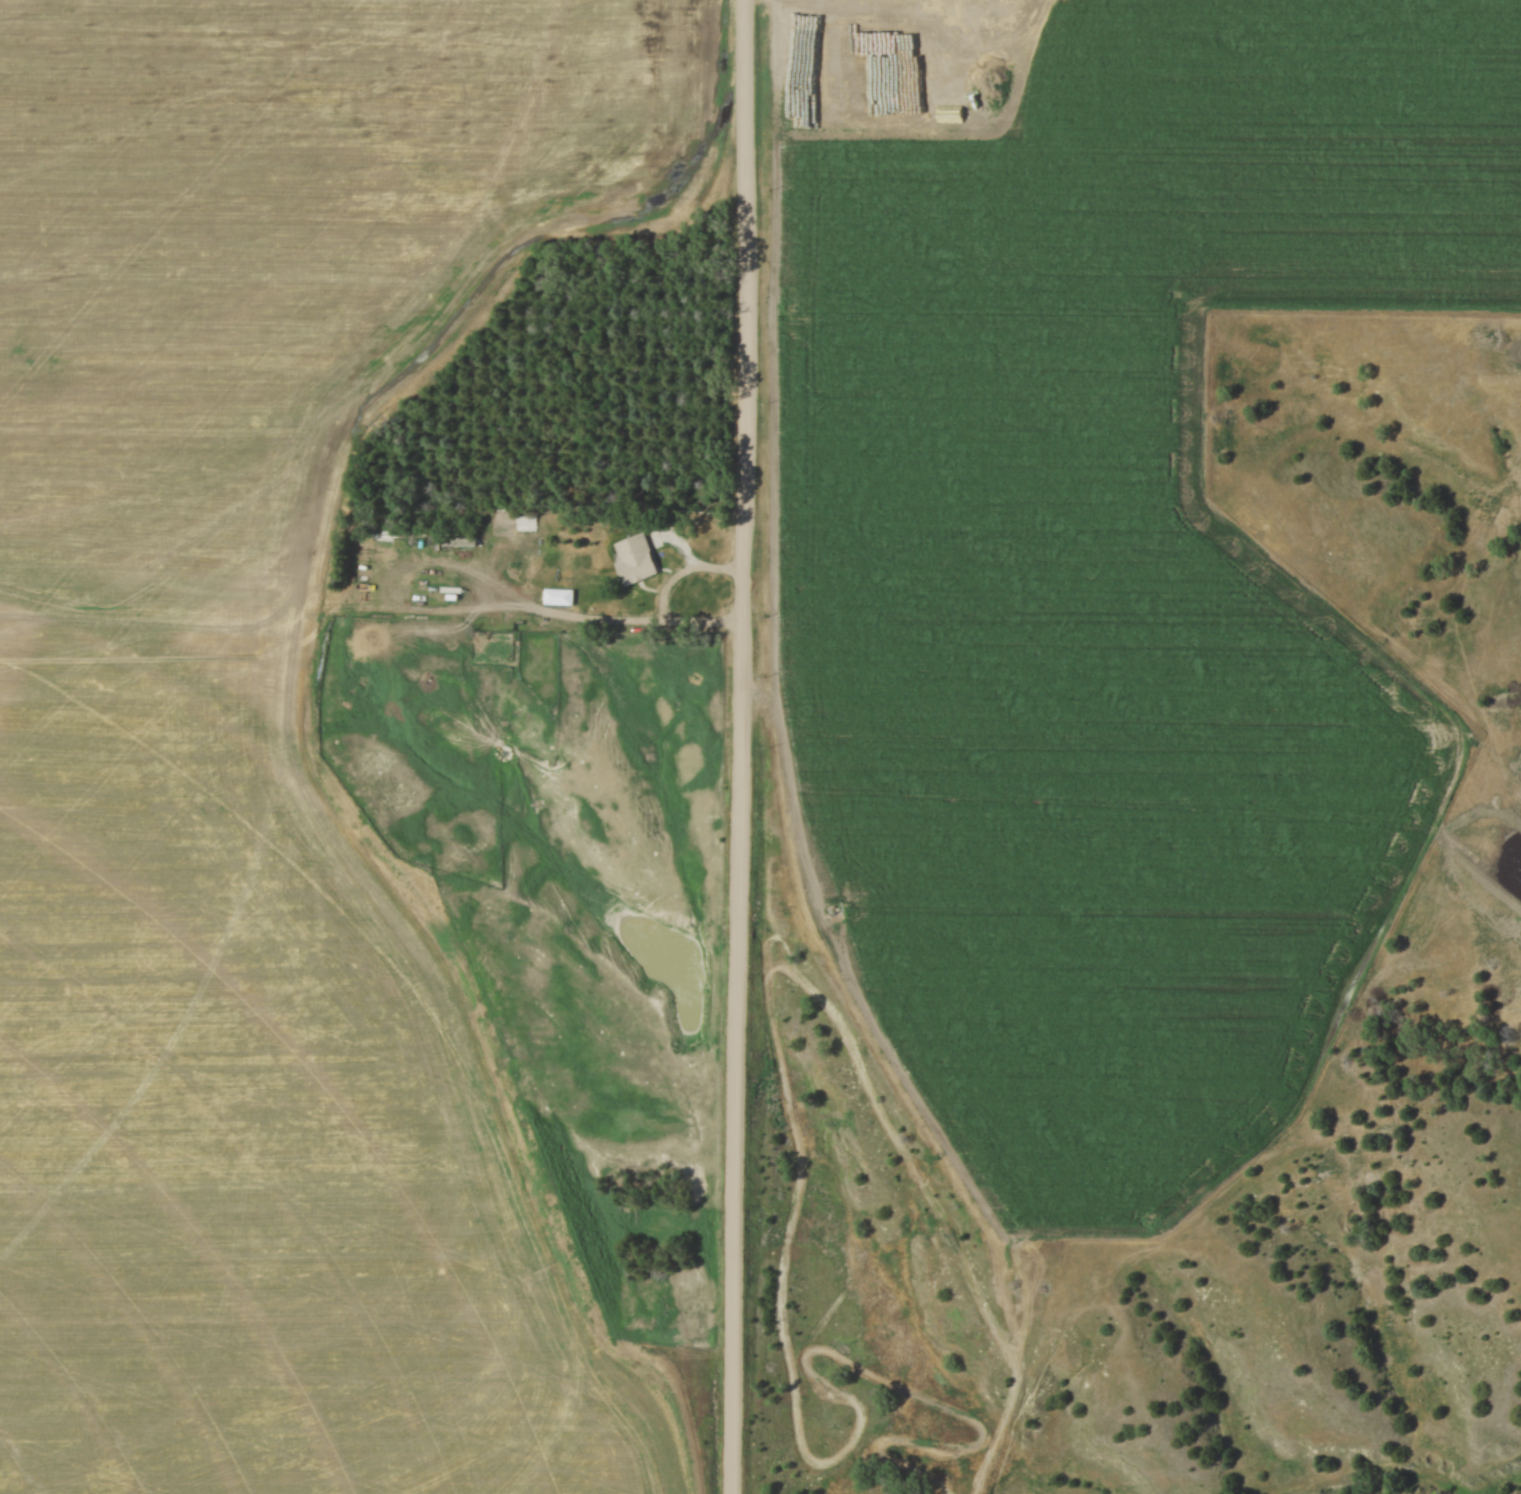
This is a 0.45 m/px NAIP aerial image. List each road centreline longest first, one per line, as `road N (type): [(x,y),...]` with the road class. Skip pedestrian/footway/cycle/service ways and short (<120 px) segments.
road 1 (residential): [(732,1493),(747,0)]

